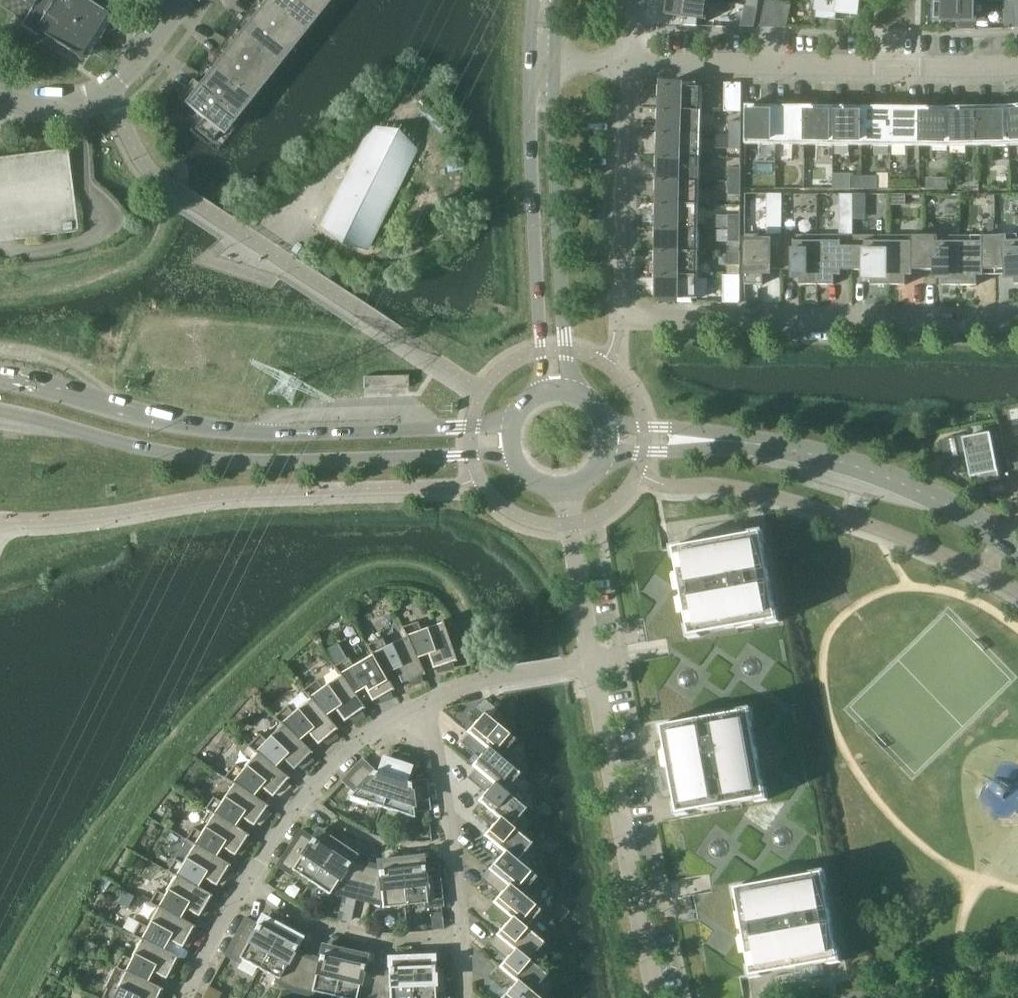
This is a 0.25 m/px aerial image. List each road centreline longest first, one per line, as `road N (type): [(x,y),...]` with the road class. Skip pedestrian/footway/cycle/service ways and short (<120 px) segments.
road 1 (tertiary): [(0,411),(205,459),(513,457)]
road 2 (tertiary): [(511,425),(262,435),(152,419),(0,379)]
road 3 (residential): [(1017,548),(936,499),(868,472),(746,445),(609,440)]
road 4 (residential): [(624,321),(1017,322)]
road 5 (residential): [(1017,66),(628,61)]
road 6 (residential): [(656,997),(592,654)]
road 7 (tertiary): [(547,389),(531,58)]
road 8 (tertiary): [(556,59),(569,389)]
road 9 (residential): [(245,886),(348,753),(433,702)]
road 10 (residential): [(624,321),(628,61)]
road 11 (residential): [(467,943),(433,702)]
road 12 (residential): [(245,886),(350,935),(467,943)]
road 13 (residential): [(592,654),(568,487)]
road 14 (residential): [(433,702),(504,674),(592,654)]
road 15 (residential): [(185,997),(245,886)]

